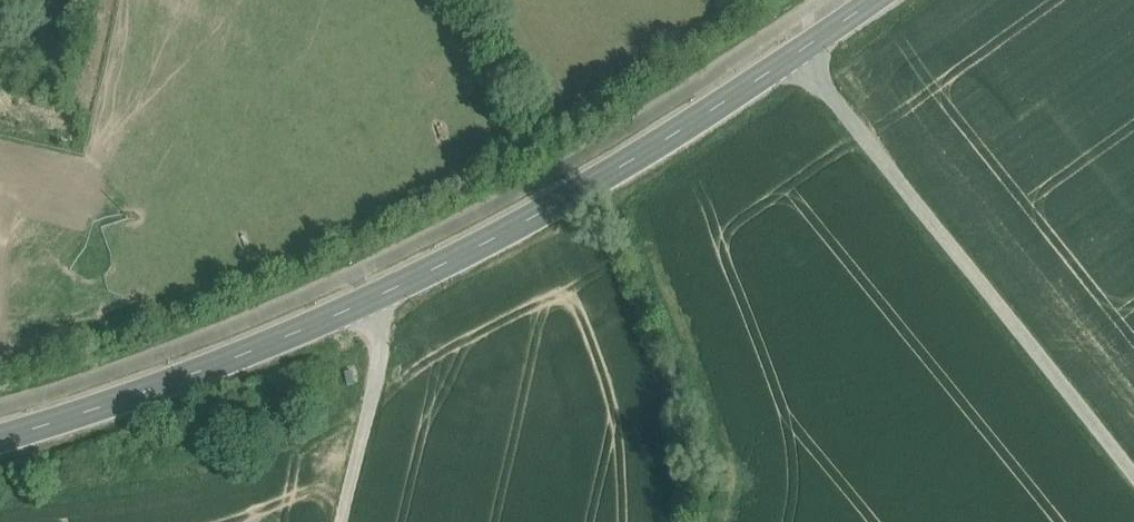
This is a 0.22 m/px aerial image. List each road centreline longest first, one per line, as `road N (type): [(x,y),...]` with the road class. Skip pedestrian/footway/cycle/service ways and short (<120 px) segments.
road 1 (unclassified): [(1133,479),(794,55)]
road 2 (secondary): [(369,299),(495,237),(794,55)]
road 3 (secondary): [(0,436),(110,404),(369,299)]
road 4 (unclassified): [(344,521),(382,337),(369,299)]

